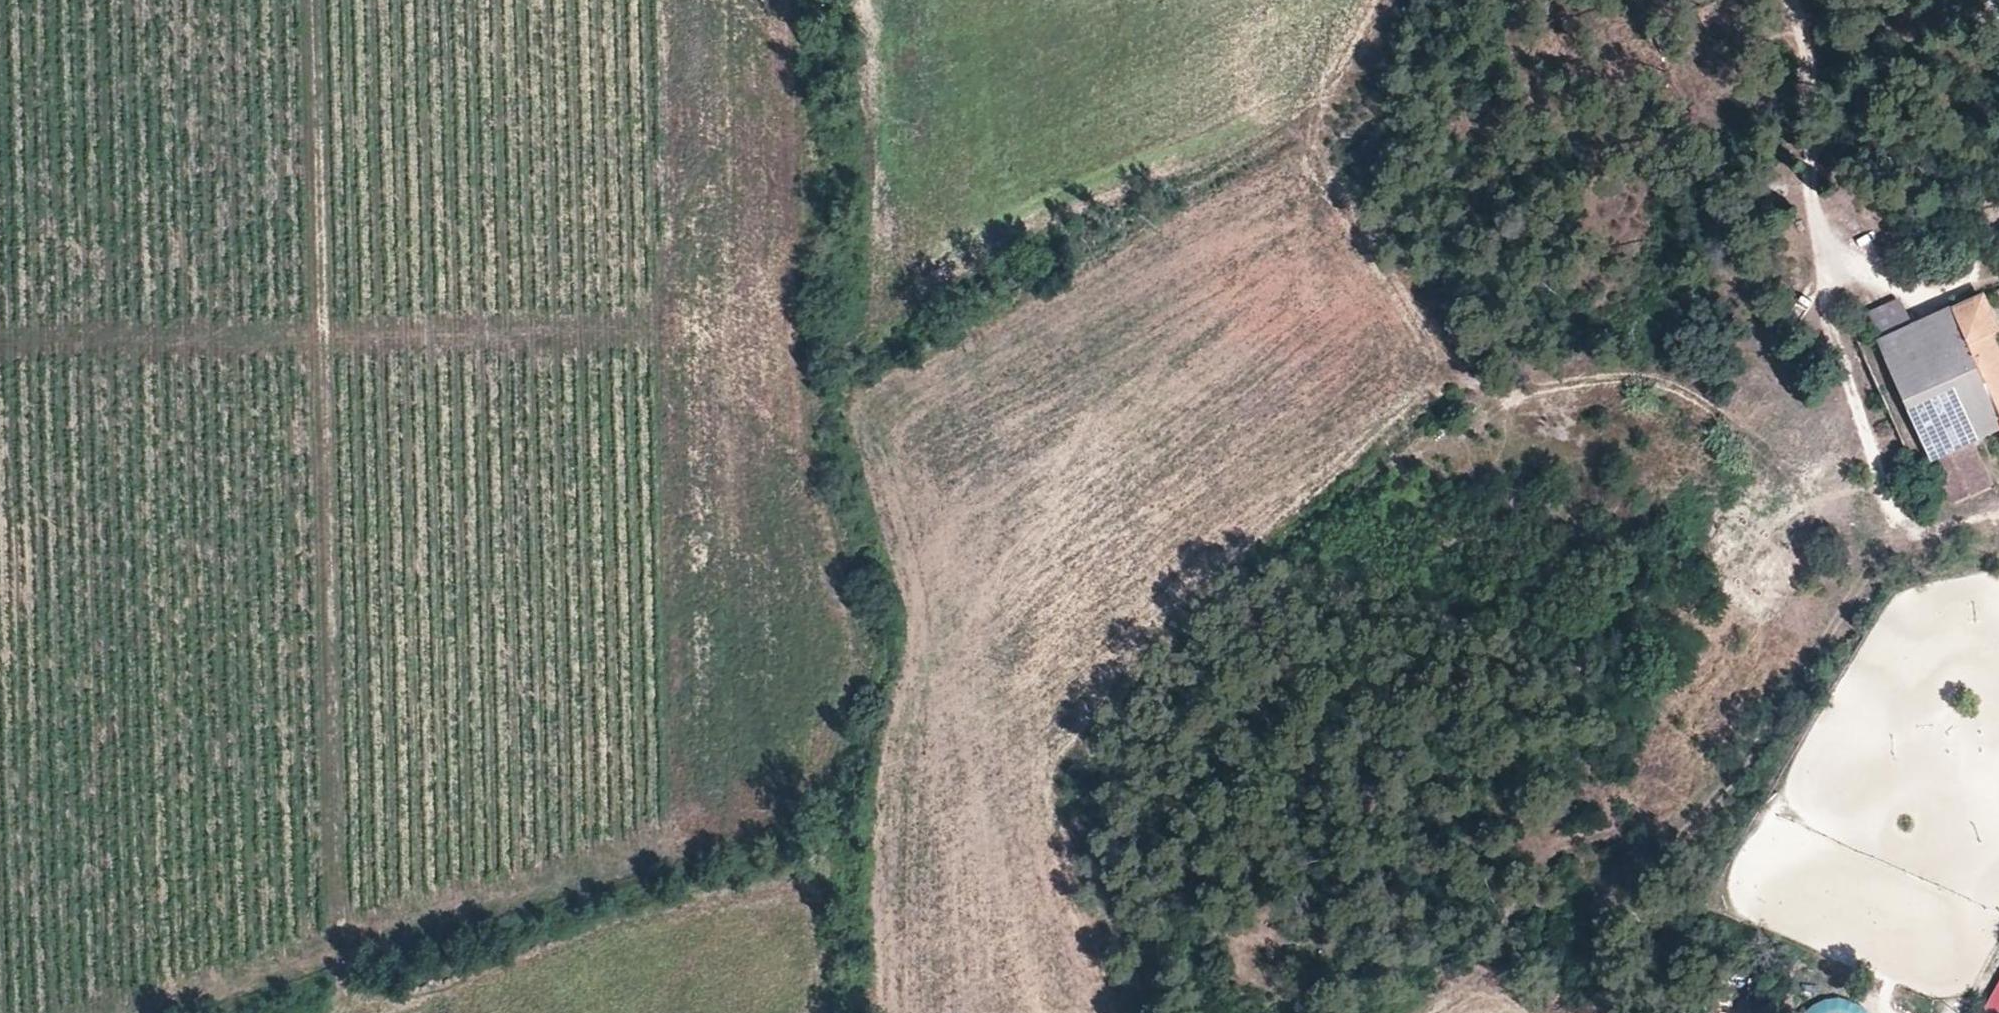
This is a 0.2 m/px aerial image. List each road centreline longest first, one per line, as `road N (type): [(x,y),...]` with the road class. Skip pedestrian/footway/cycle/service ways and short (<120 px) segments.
road 1 (track): [(1790,0),(1806,41),(1808,191),(1884,522),(1896,532),(1932,534),(1998,515)]

